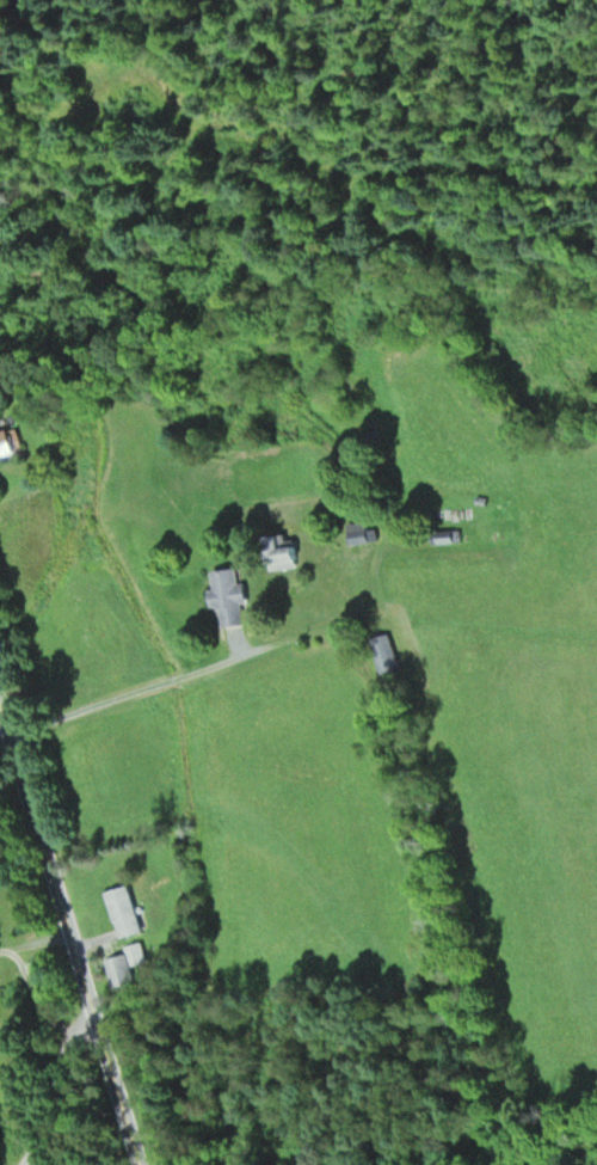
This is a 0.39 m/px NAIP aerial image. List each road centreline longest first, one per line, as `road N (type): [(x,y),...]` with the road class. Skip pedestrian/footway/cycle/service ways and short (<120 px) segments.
road 1 (tertiary): [(142,1164),(0,642)]

